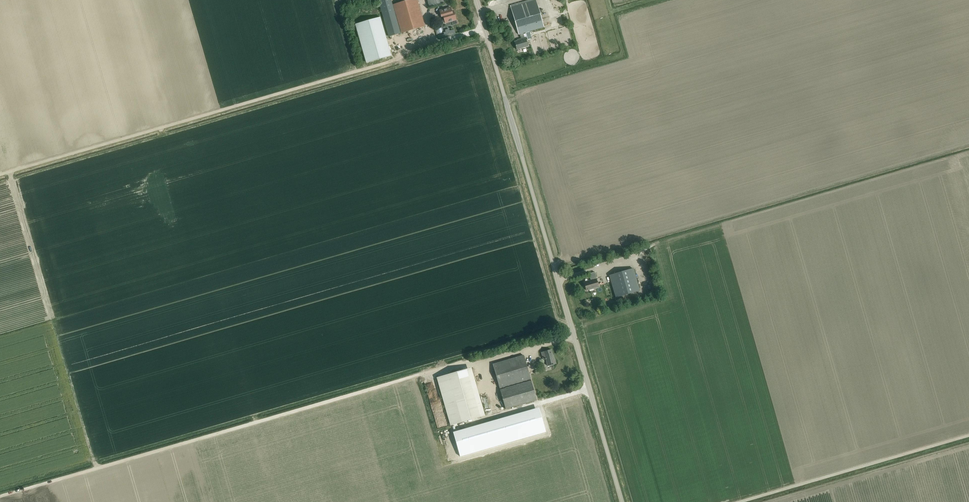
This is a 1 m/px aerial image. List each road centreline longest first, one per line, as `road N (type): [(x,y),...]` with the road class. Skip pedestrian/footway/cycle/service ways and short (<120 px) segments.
road 1 (tertiary): [(622,501),(476,0)]

